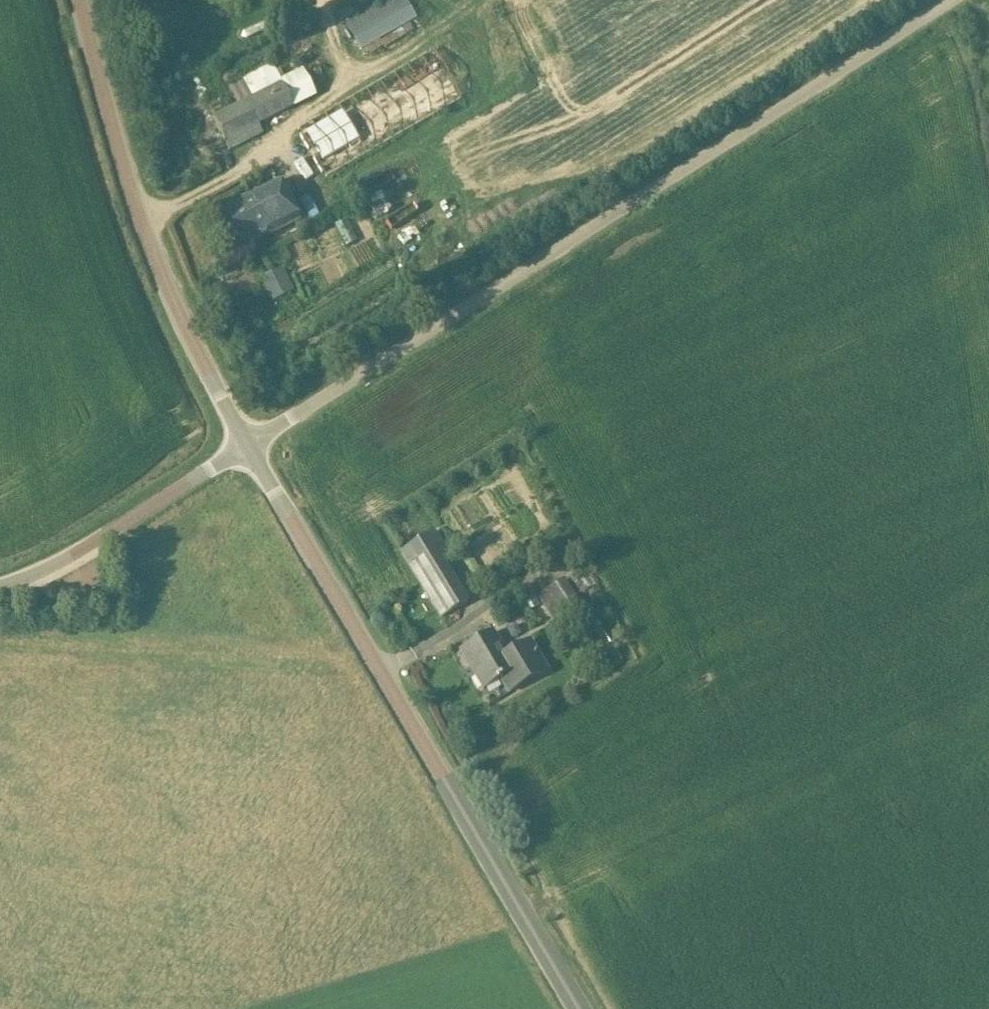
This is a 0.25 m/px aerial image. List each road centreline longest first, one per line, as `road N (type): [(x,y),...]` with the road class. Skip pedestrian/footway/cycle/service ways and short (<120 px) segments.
road 1 (unclassified): [(248,444),(954,0)]
road 2 (tertiary): [(582,1008),(248,444)]
road 3 (tertiary): [(248,444),(186,333),(106,116),(76,0)]
road 4 (unclassified): [(0,586),(78,554),(248,444)]

